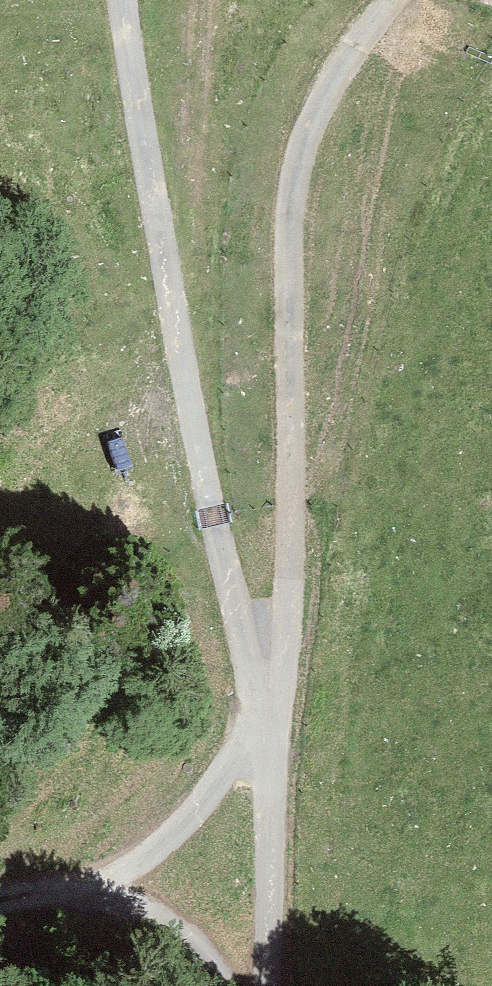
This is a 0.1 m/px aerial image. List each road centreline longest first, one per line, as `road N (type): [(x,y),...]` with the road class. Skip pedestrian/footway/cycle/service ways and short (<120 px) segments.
road 1 (track): [(382,0),(333,61),(300,130),(287,664),(259,708),(230,786),(194,823),(103,871),(0,893)]
road 2 (track): [(127,0),(176,330),(265,736),(274,801),(271,985)]

